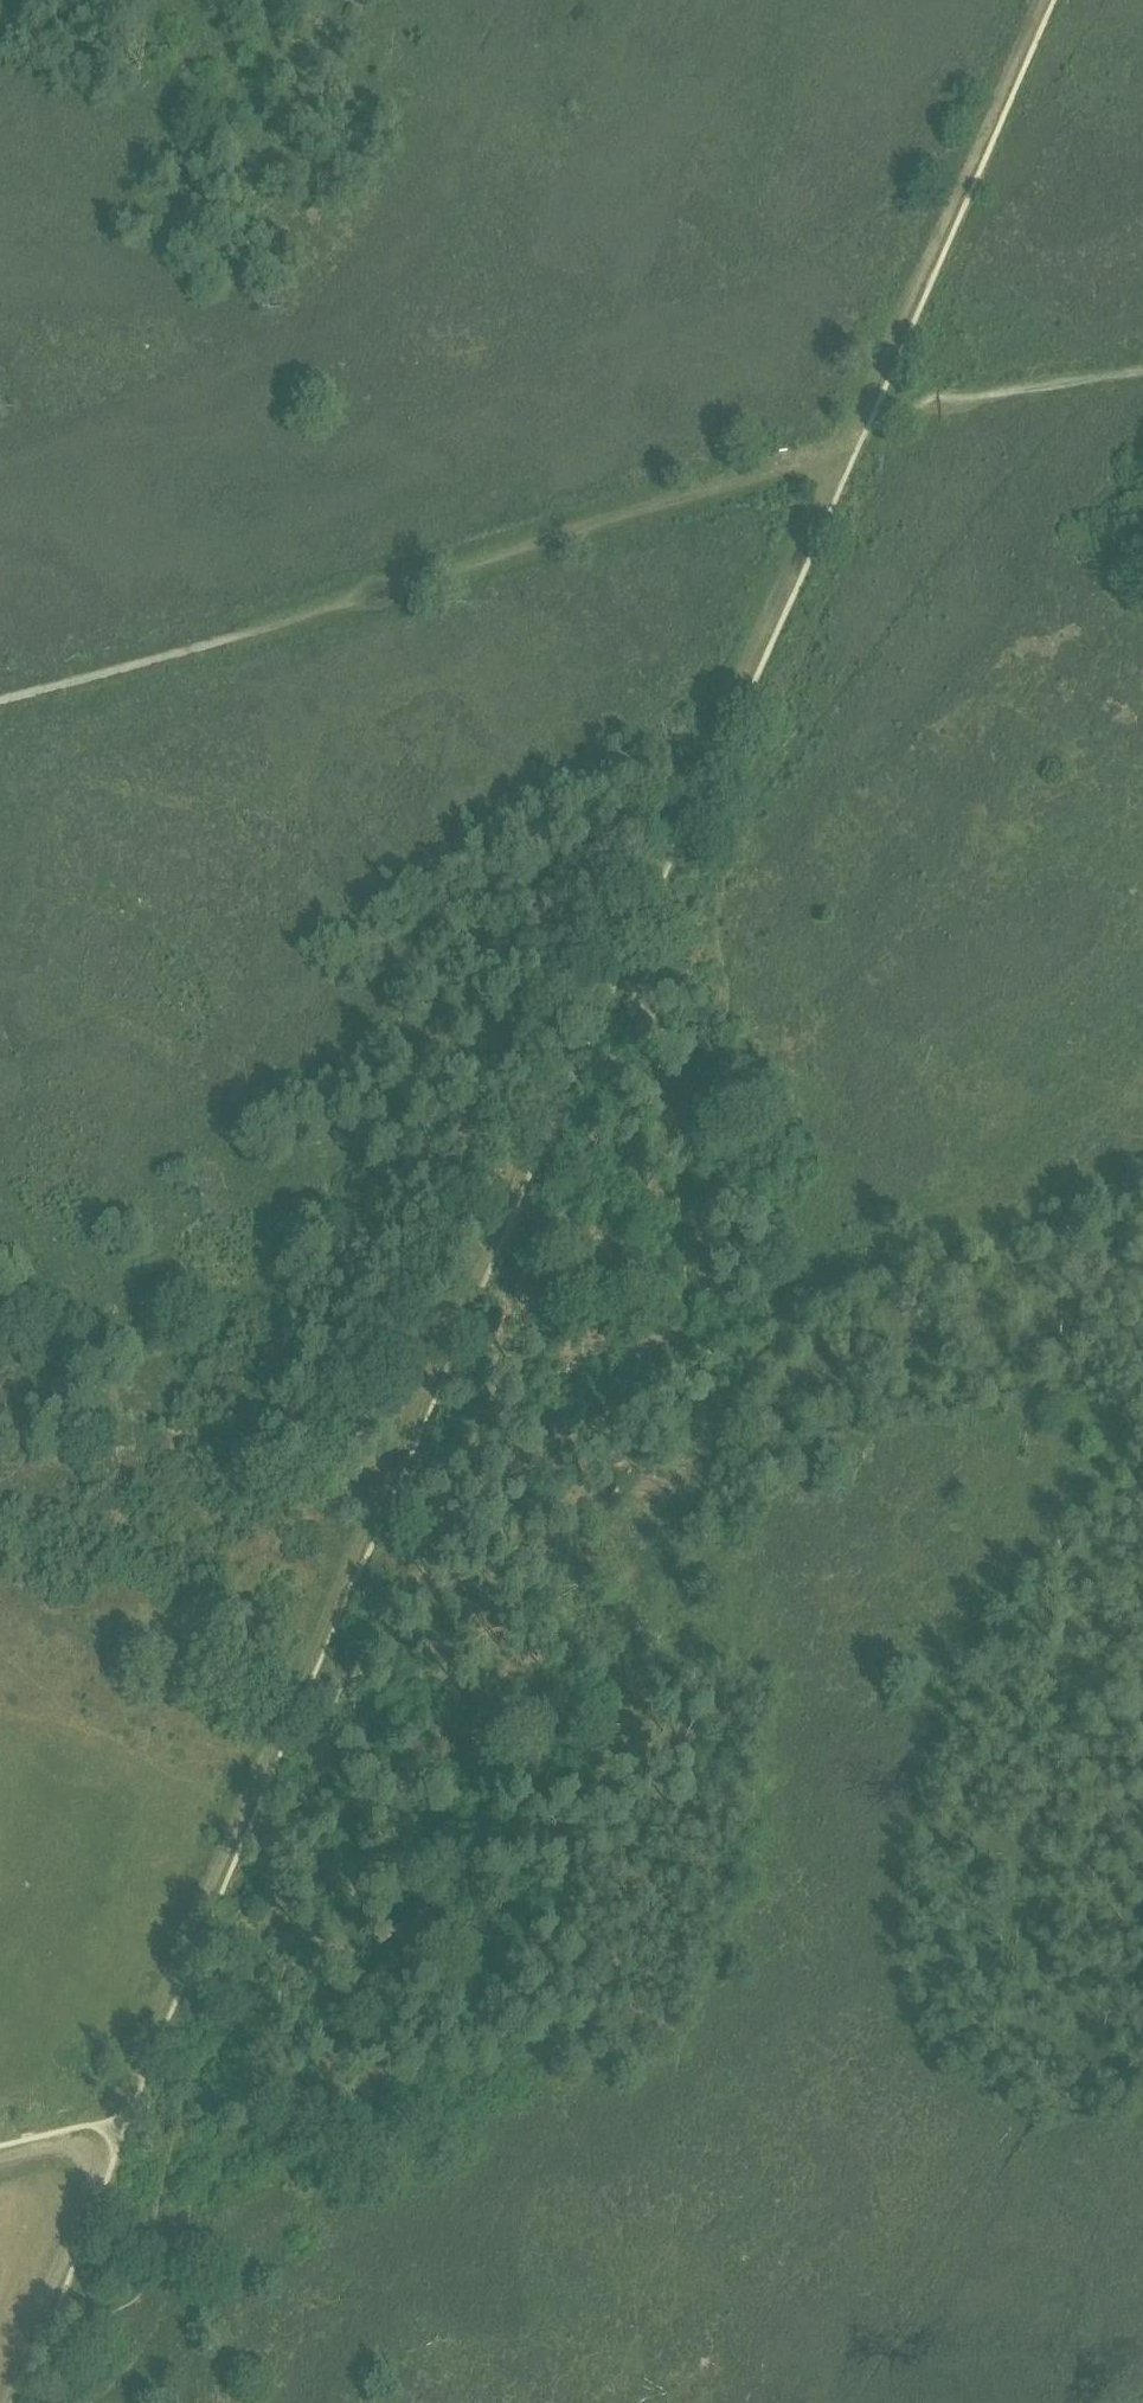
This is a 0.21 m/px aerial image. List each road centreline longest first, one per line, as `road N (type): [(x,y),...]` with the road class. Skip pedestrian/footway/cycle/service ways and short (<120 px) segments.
road 1 (track): [(103,2142),(864,404)]
road 2 (track): [(852,464),(810,459),(338,607),(0,696)]
road 3 (track): [(1041,0),(864,404),(877,409)]
road 4 (track): [(103,2142),(6,2402)]

